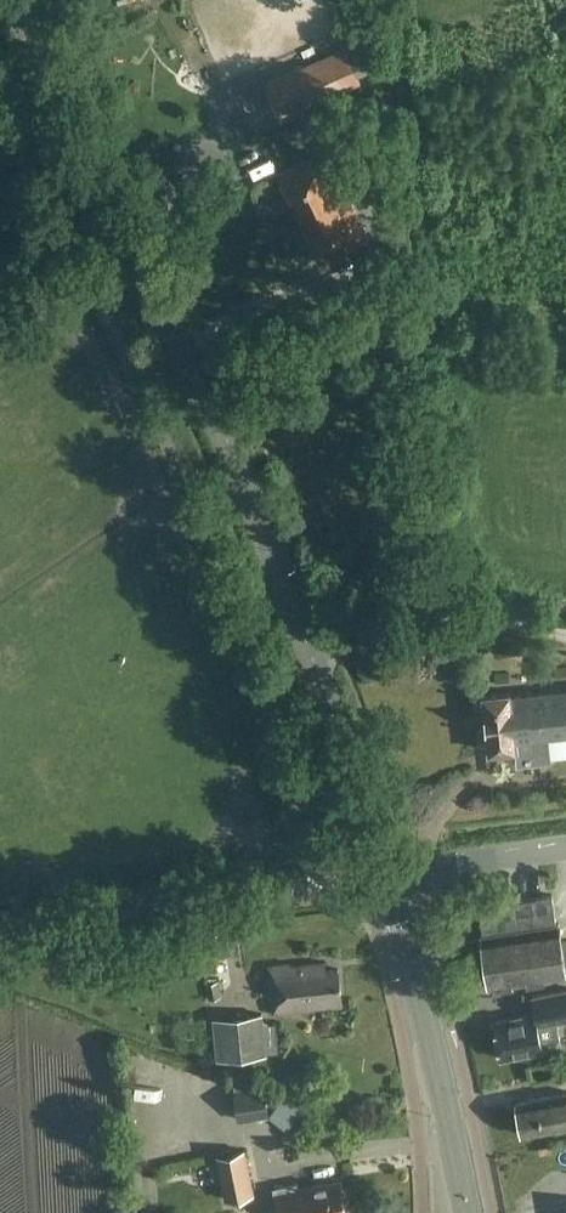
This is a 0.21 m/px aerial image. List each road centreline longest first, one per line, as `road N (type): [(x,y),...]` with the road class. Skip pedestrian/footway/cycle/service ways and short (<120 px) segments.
road 1 (secondary): [(386,876),(282,574),(219,419),(15,0)]
road 2 (unclassified): [(0,943),(68,920),(386,876)]
road 3 (secondary): [(470,1212),(386,876)]
road 4 (tertiary): [(386,876),(565,848)]

